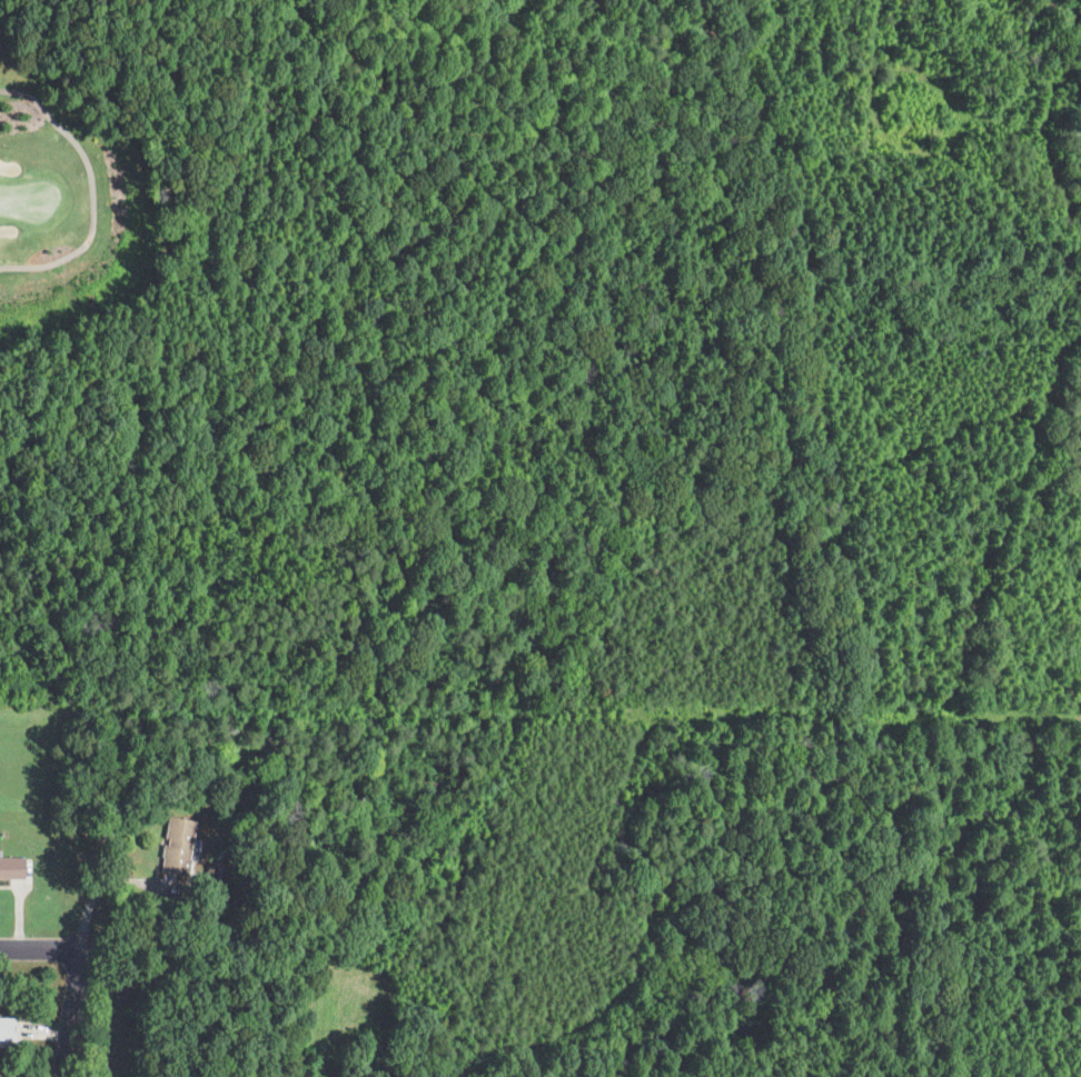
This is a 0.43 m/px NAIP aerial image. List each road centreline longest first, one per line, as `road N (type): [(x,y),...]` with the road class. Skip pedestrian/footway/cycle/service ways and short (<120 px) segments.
road 1 (residential): [(62,1076),(85,951),(109,871)]

